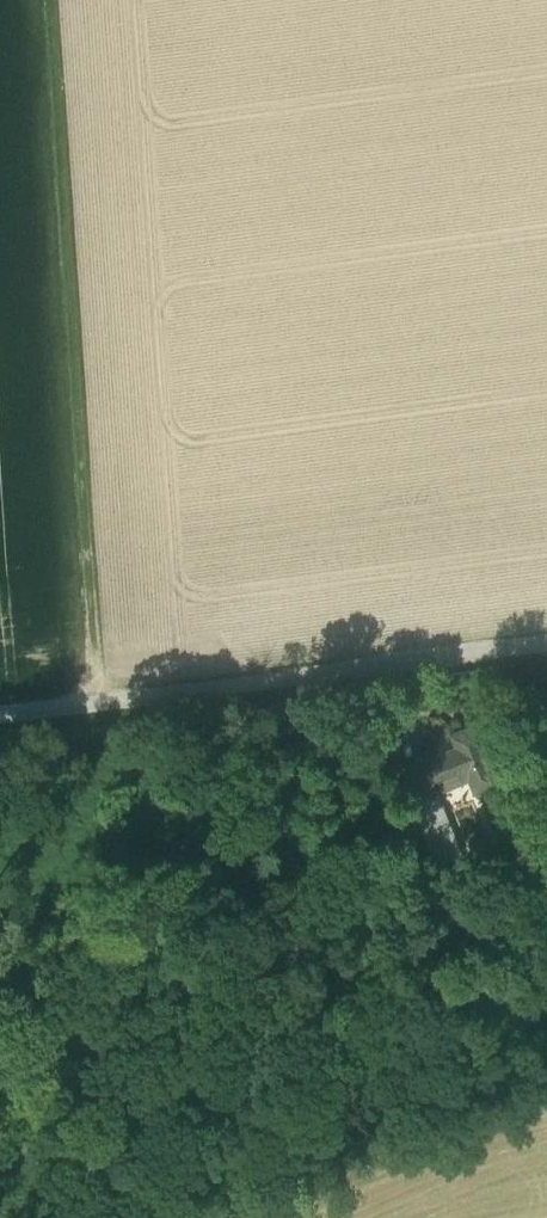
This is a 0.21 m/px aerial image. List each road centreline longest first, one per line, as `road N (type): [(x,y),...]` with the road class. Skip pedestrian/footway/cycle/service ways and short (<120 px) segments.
road 1 (track): [(32,0),(71,706)]
road 2 (unclassified): [(546,643),(0,715)]

